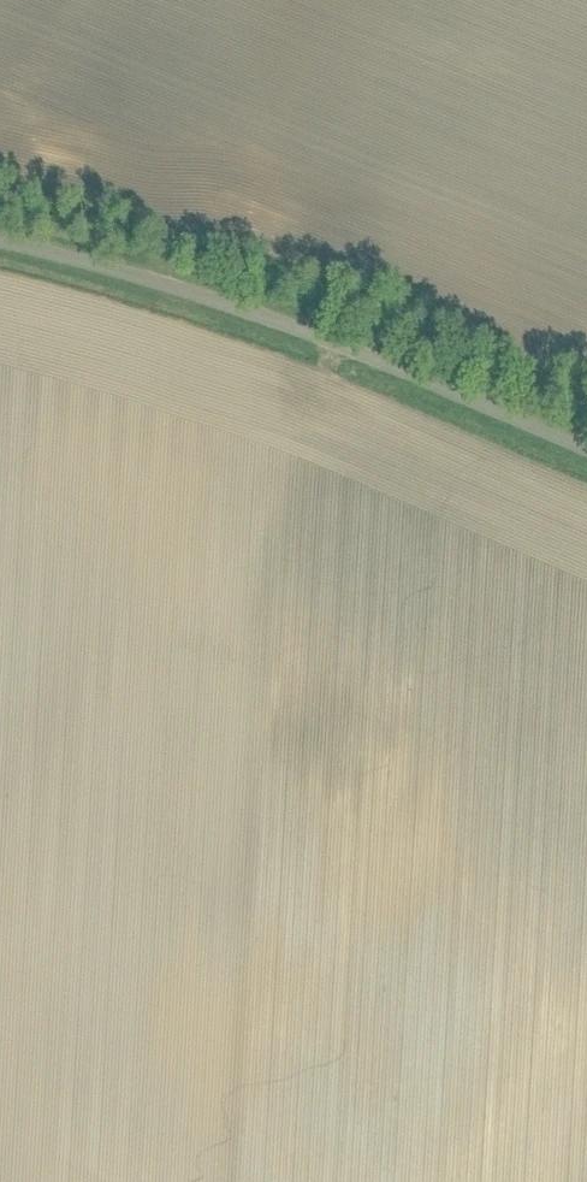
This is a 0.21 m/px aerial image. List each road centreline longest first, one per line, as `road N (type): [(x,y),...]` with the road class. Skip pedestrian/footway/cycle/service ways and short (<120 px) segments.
road 1 (unclassified): [(586,449),(340,349),(95,264),(0,241)]
road 2 (track): [(340,349),(182,620)]

